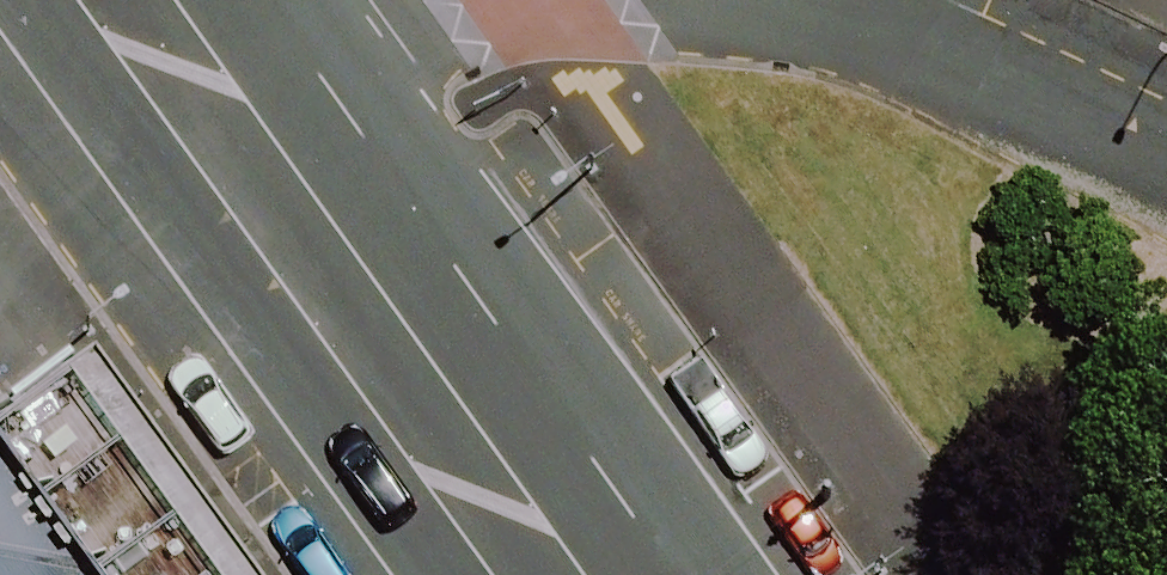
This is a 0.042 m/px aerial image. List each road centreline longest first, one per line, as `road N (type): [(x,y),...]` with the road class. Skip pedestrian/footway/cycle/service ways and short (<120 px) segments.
road 1 (tertiary): [(448,574),(37,0)]
road 2 (tertiary): [(272,1),(683,574)]
road 3 (unclassified): [(756,0),(825,9),(974,54),(1166,155)]

